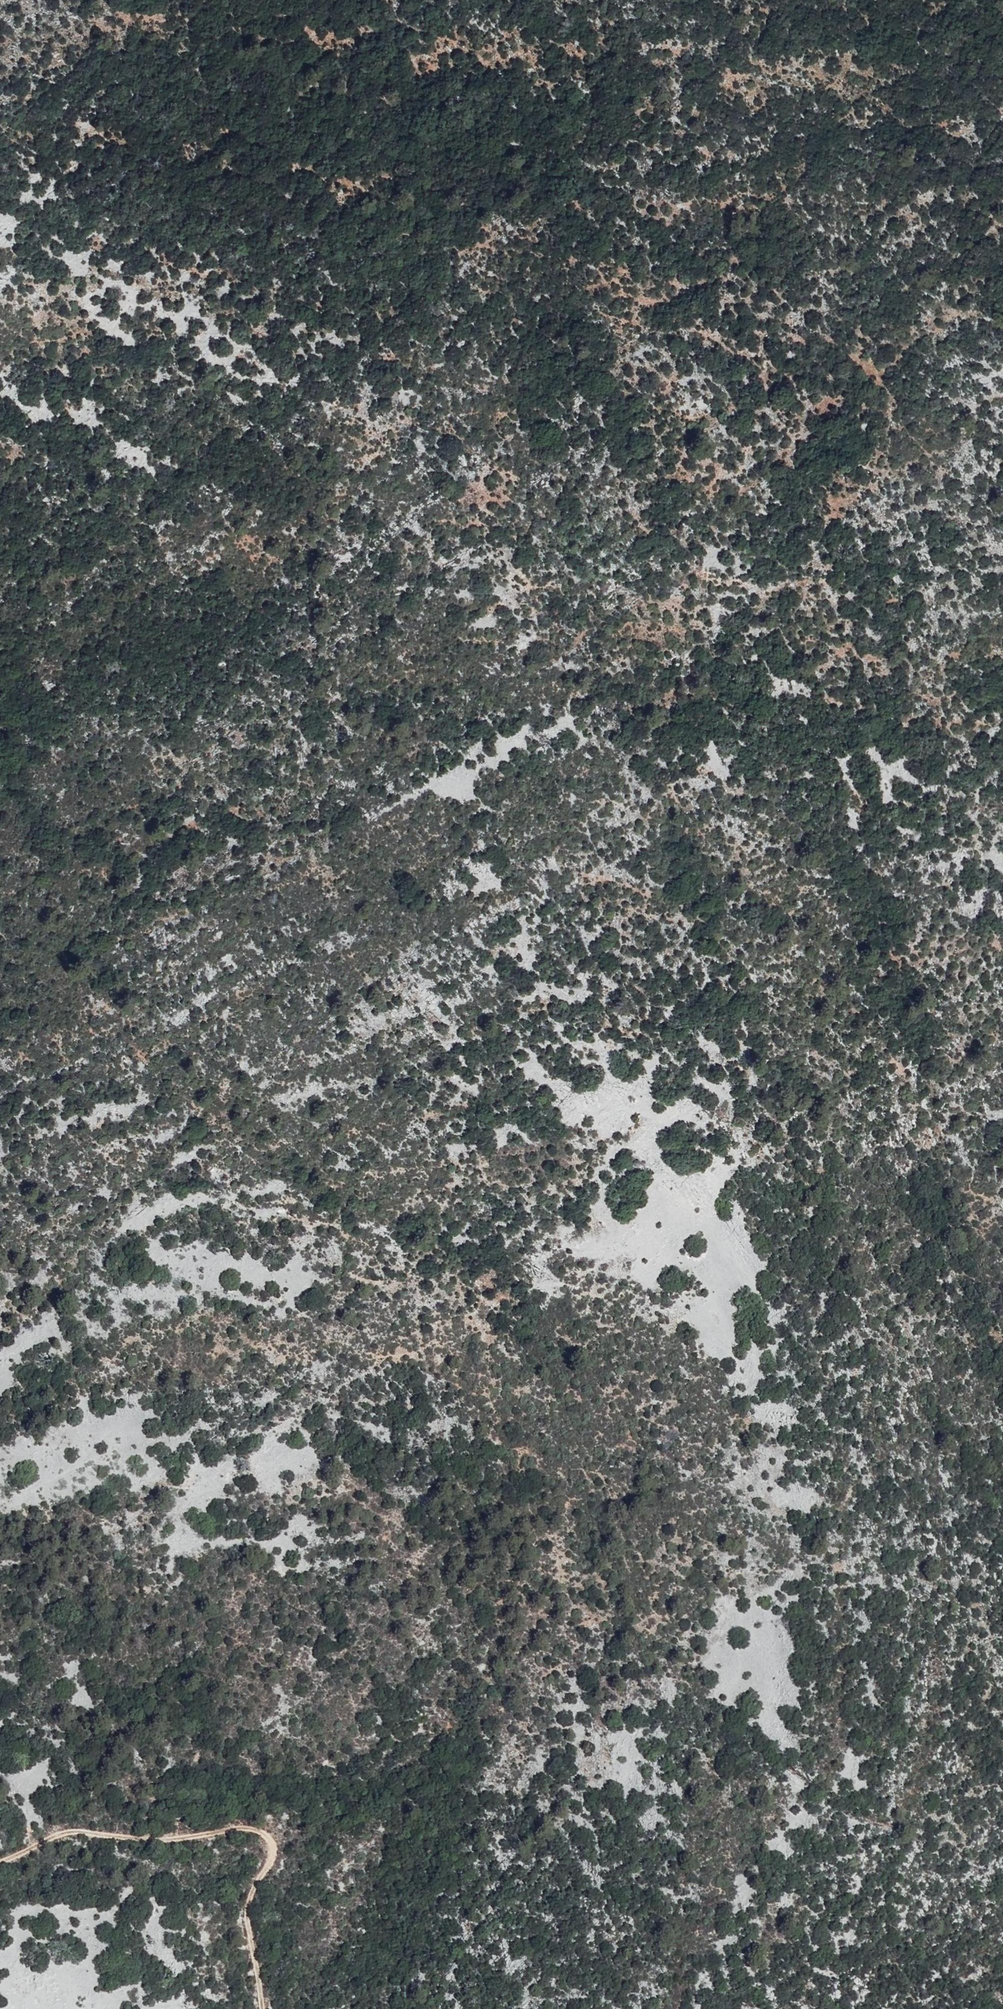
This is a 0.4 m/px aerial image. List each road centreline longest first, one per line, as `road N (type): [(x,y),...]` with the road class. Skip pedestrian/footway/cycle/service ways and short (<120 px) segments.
road 1 (track): [(250,2008),(254,1911),(277,1848),(257,1821),(153,1841),(63,1832),(0,1857)]

